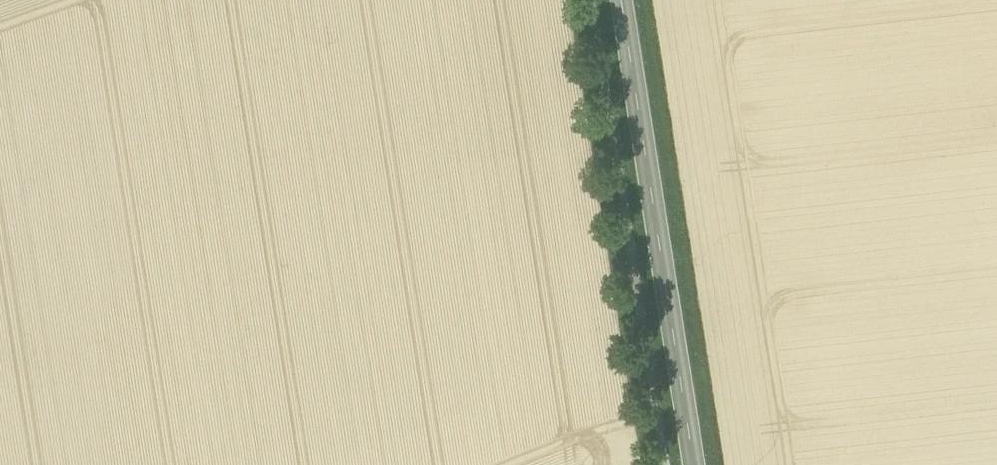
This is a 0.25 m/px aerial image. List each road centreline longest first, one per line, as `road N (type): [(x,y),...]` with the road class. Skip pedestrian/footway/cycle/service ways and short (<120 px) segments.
road 1 (secondary): [(694,464),(621,0)]

